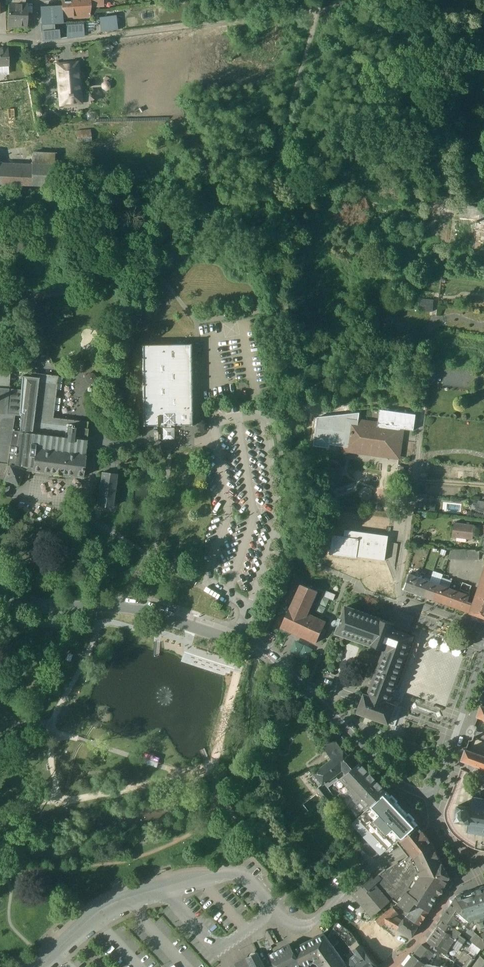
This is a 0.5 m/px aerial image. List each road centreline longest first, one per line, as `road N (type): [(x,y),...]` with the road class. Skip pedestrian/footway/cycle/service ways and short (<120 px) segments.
road 1 (residential): [(432,796),(398,782),(239,632),(149,610),(41,606),(0,594)]
road 2 (residential): [(377,865),(308,924),(289,921),(244,878),(224,877),(126,905),(40,966)]
road 3 (residential): [(483,656),(432,796)]

